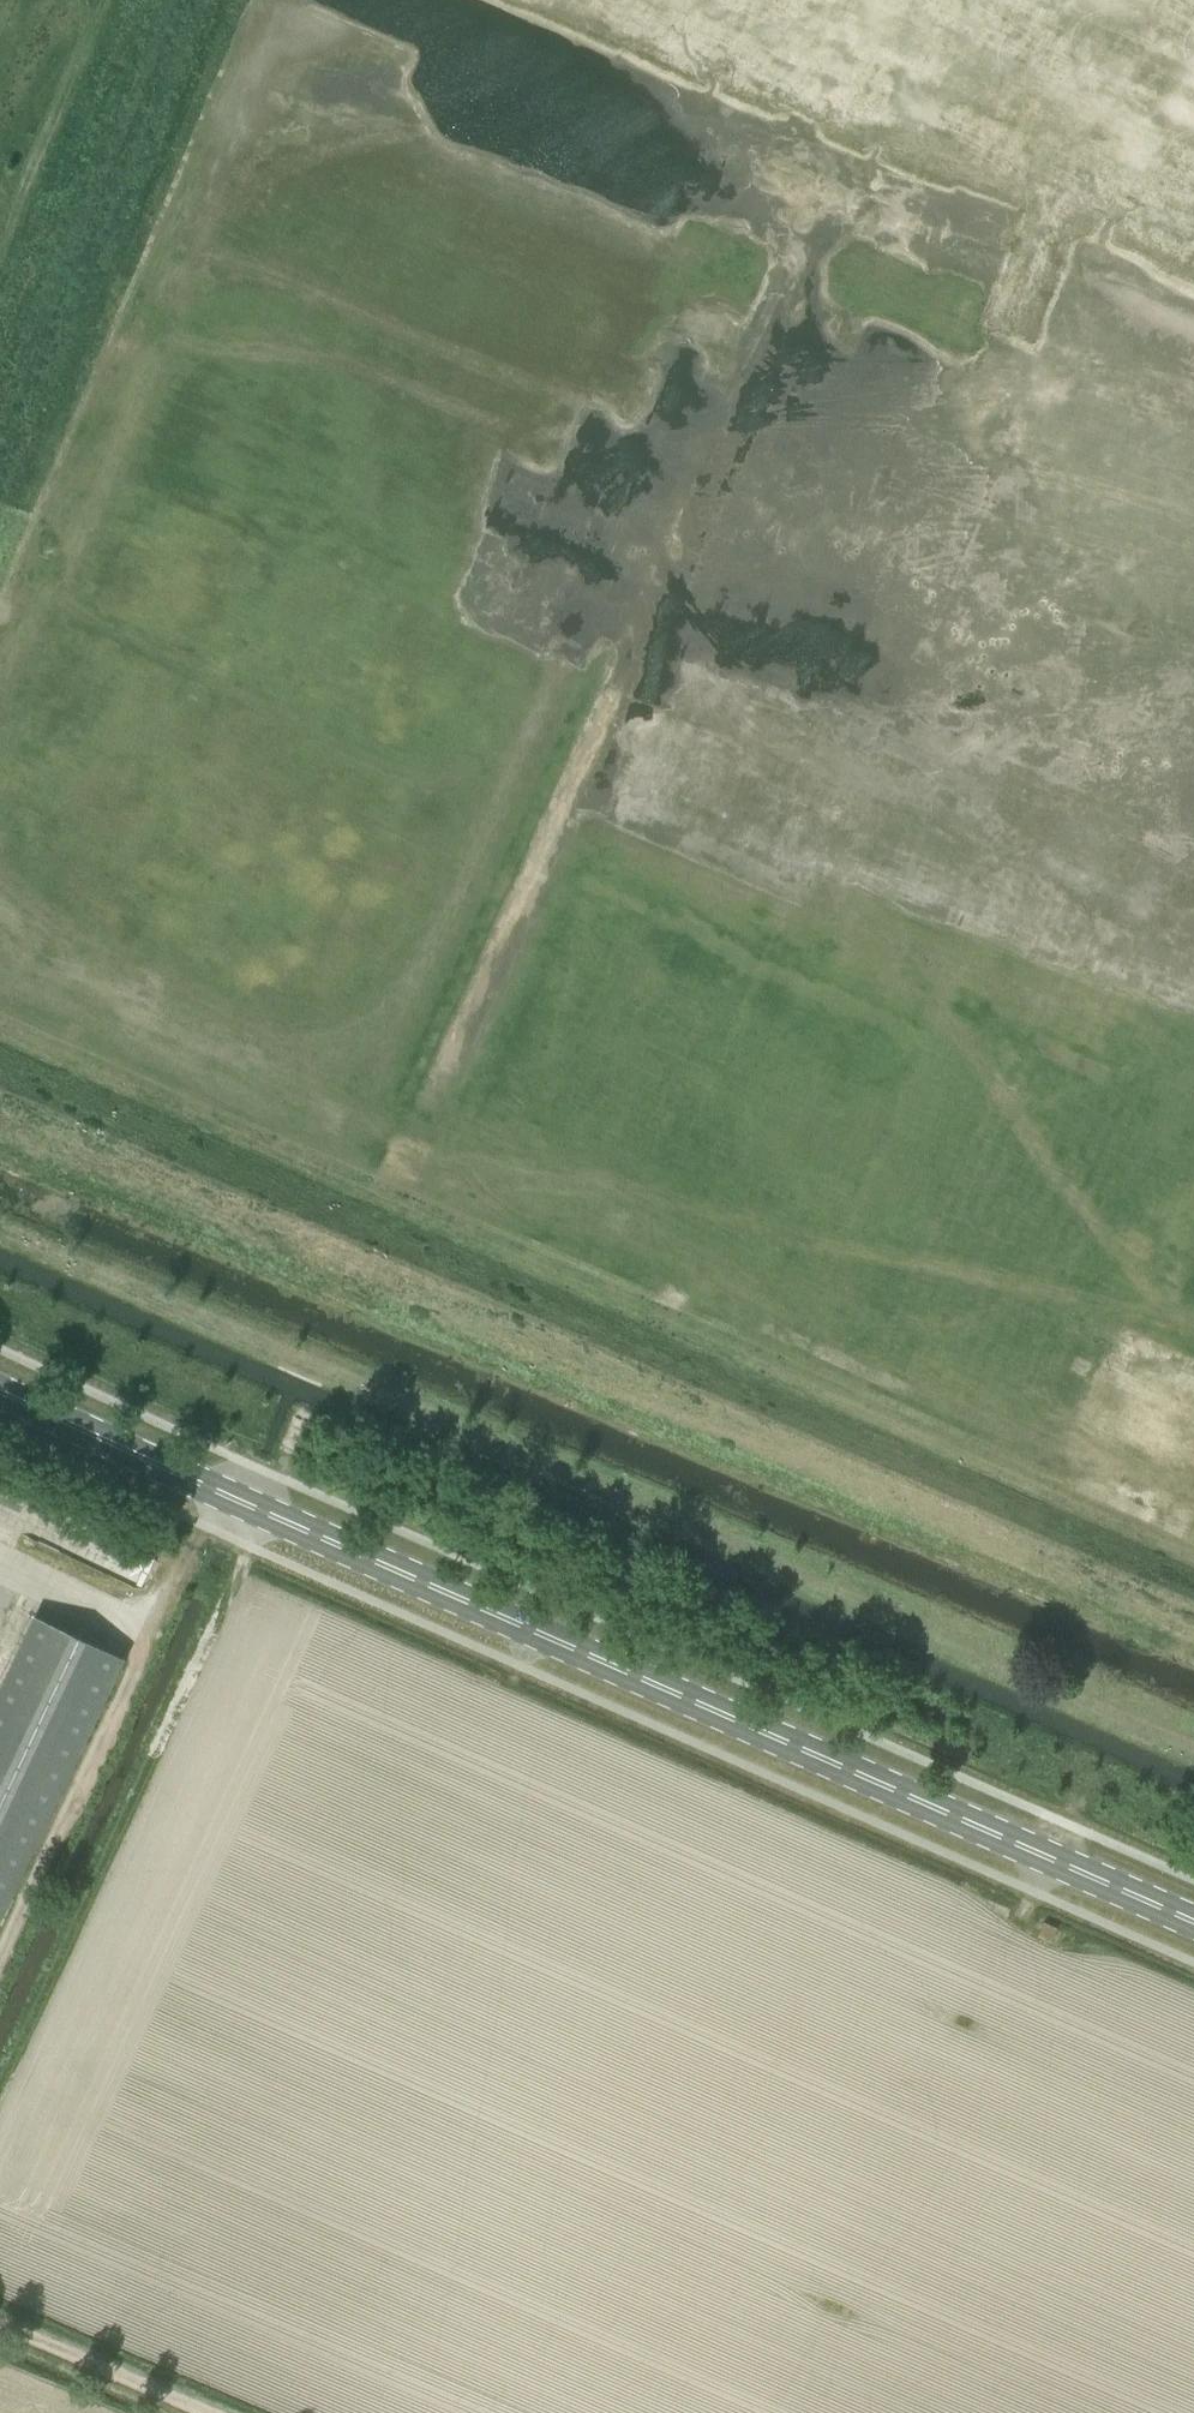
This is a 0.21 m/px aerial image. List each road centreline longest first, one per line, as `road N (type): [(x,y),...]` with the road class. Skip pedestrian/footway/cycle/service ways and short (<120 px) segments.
road 1 (secondary): [(1193,1923),(0,1397)]
road 2 (track): [(196,2412),(0,2327)]

